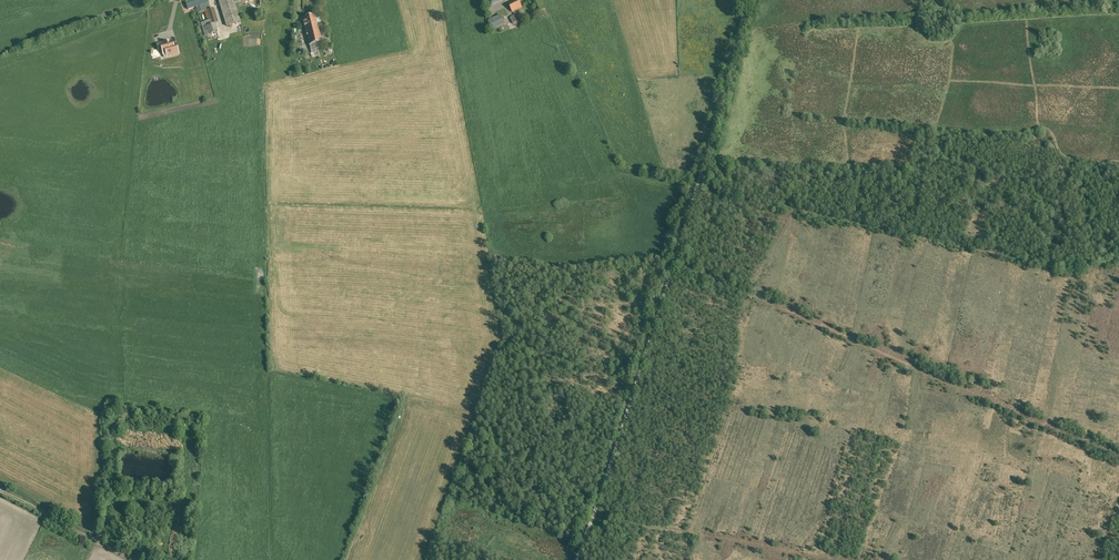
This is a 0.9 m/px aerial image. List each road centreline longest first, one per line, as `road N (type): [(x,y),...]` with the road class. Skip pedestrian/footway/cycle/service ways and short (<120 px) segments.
road 1 (track): [(750,0),(629,415),(576,559)]
road 2 (track): [(0,491),(133,559)]

